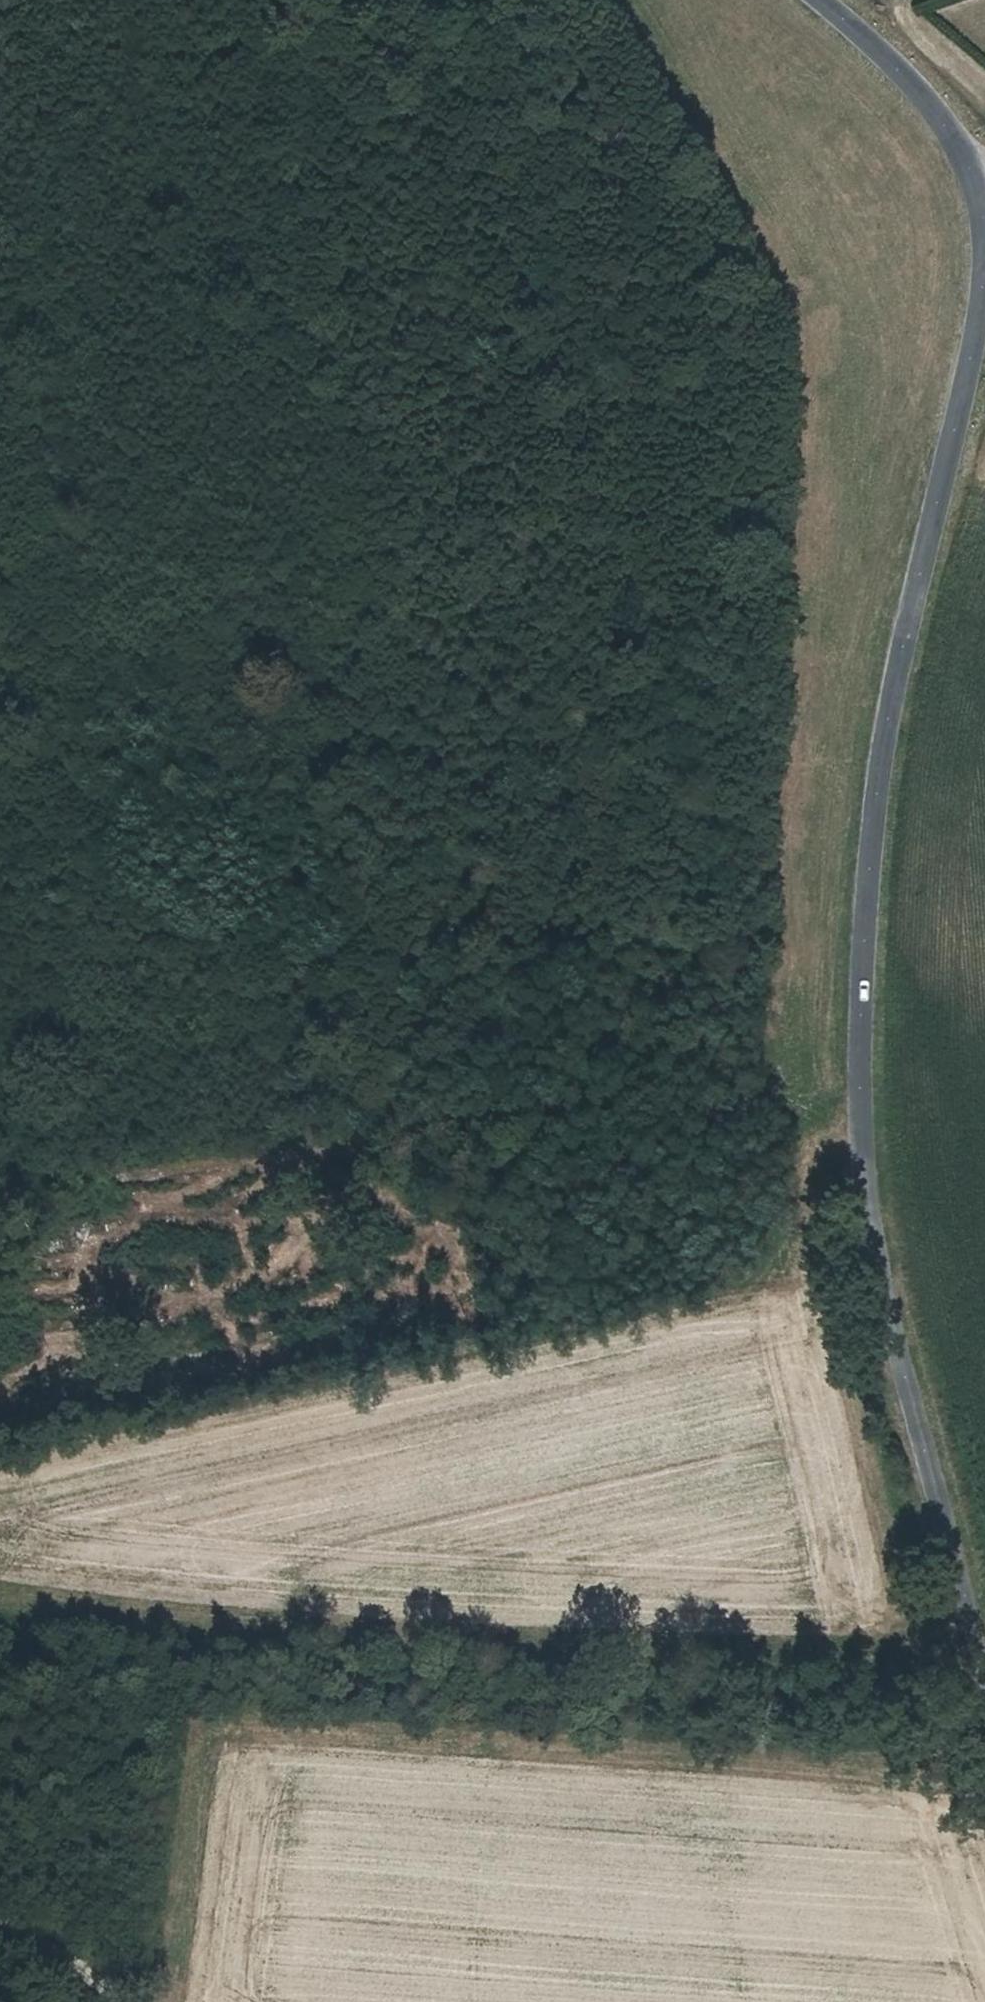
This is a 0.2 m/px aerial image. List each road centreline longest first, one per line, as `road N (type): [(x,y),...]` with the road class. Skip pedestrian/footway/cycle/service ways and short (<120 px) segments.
road 1 (tertiary): [(984,1679),(888,1309),(866,1197),(861,1108),(863,942),(879,782),(977,332),(984,267),(979,192),(955,138),(895,66),(817,0)]
road 2 (track): [(122,2001),(62,1958),(0,1935)]

